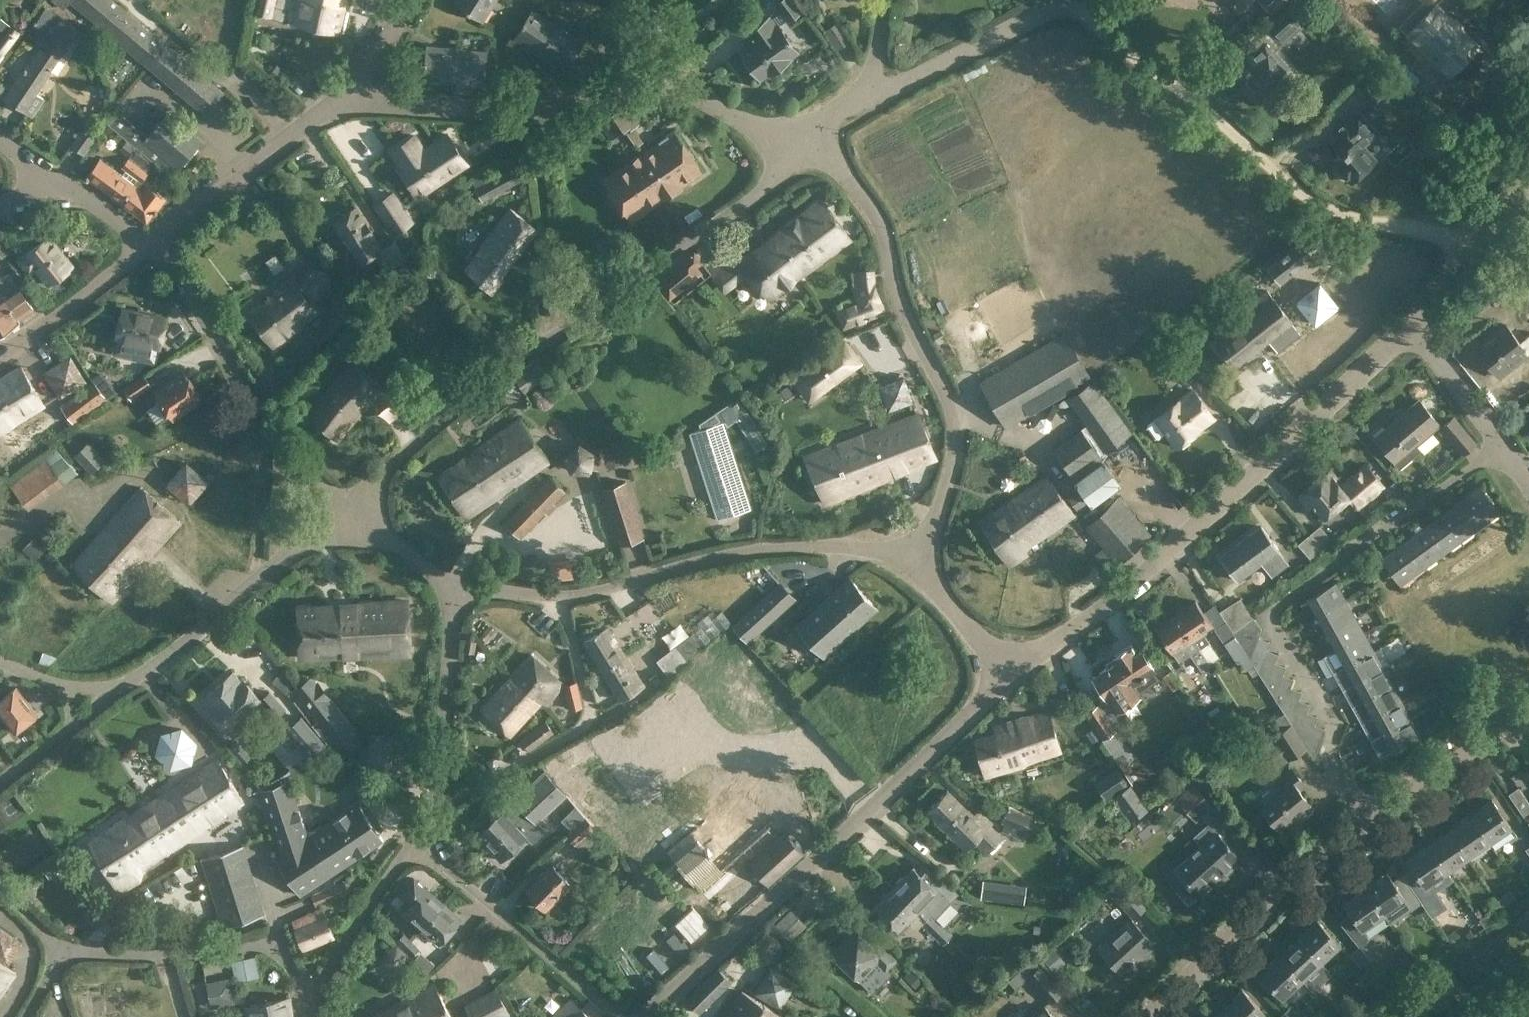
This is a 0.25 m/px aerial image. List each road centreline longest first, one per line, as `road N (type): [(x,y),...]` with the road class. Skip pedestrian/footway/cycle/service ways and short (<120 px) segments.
road 1 (residential): [(353,514),(466,398),(641,278),(786,167),(816,132)]
road 2 (residential): [(1014,668),(1198,525),(1403,328)]
road 3 (residential): [(645,1016),(790,893),(1014,668)]
road 4 (residential): [(1375,814),(1277,626),(1277,609),(1487,453)]
road 5 (track): [(1475,248),(1431,229),(1349,216),(1314,201),(1210,109),(1063,1)]
road 6 (residential): [(920,564),(845,545),(793,545),(732,551),(560,595),(453,583)]
road 7 (residential): [(920,564),(956,444),(950,407),(890,292),(871,221),(816,132)]
road 8 (residential): [(353,514),(265,434),(156,241)]
road 9 (residential): [(345,98),(506,111),(683,91)]
road 10 (track): [(560,595),(589,725),(436,812),(422,836)]
road 11 (residential): [(1151,1016),(1375,814)]
road 12 (residential): [(123,685),(353,514)]
road 13 (residential): [(307,997),(283,951),(263,943),(174,953),(67,948)]
road 14 (residential): [(617,1016),(422,836)]
road 15 (residential): [(422,836),(447,702),(453,583)]
road 16 (residential): [(156,241),(345,98)]
road 17 (residential): [(879,96),(1064,0)]
road 18 (residential): [(307,997),(378,887),(422,836)]
road 19 (residential): [(0,353),(156,241)]
road 20 (residential): [(1375,814),(1528,716)]
road 21 (residential): [(1487,453),(1403,328)]
road 22 (track): [(265,434),(255,582)]
road 23 (residential): [(683,91),(721,118),(765,131),(816,132)]
road 24 (residential): [(1014,668),(956,615),(920,564)]
road 25 (residential): [(1403,328),(1493,226)]
road 26 (residential): [(156,241),(45,175)]
road 27 (residential): [(453,583),(353,514)]

